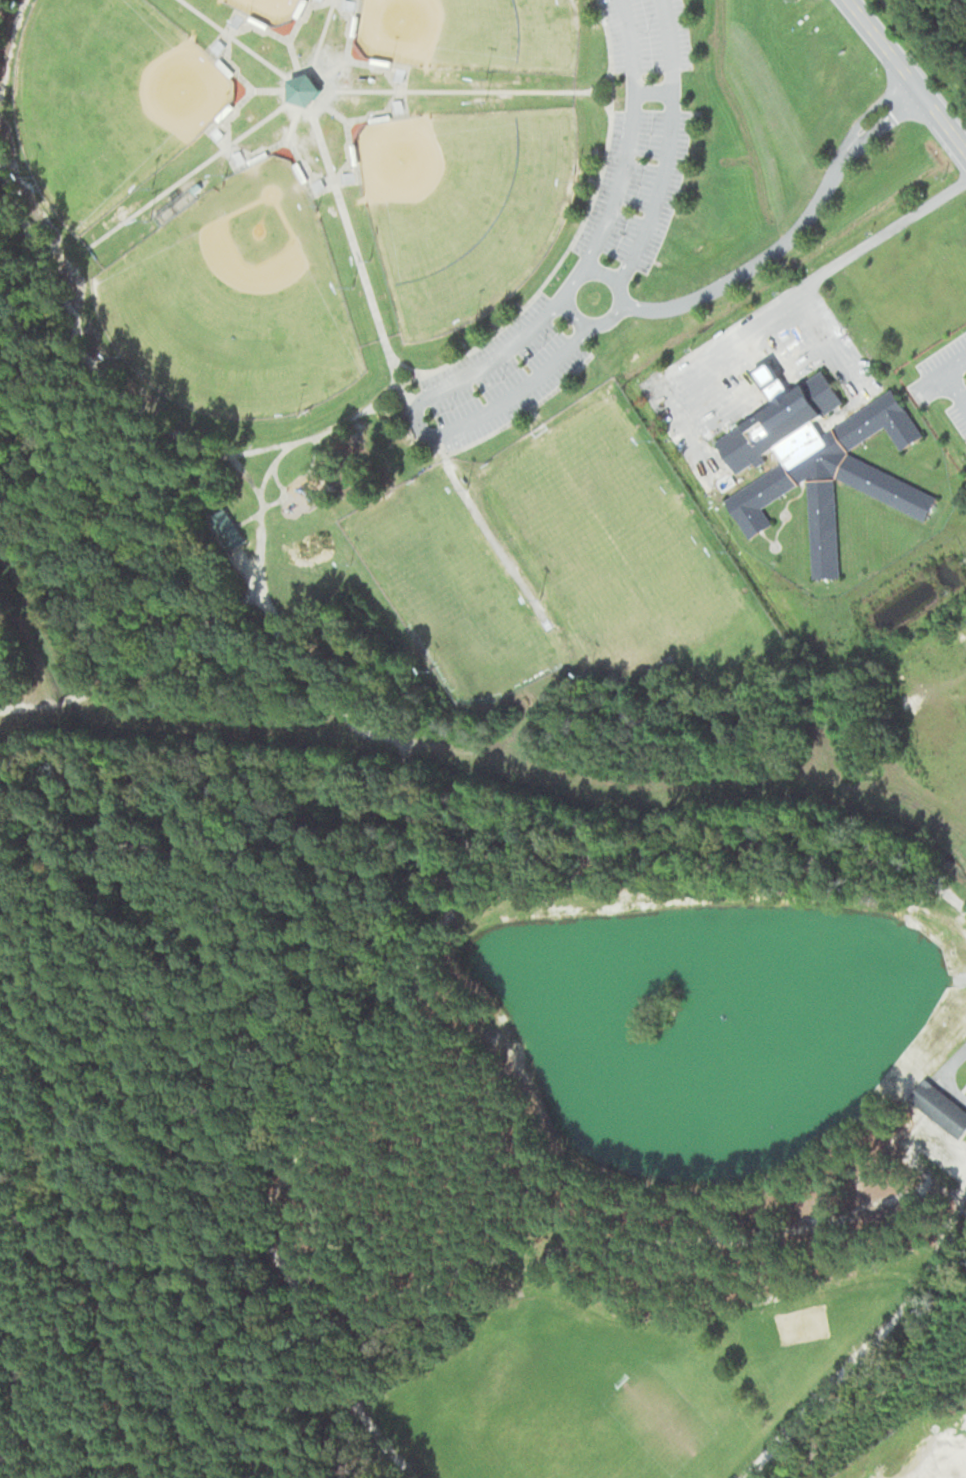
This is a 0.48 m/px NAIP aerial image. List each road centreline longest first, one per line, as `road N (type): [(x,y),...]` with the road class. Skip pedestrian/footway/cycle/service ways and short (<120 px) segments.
road 1 (primary): [(965,162),(844,0)]

